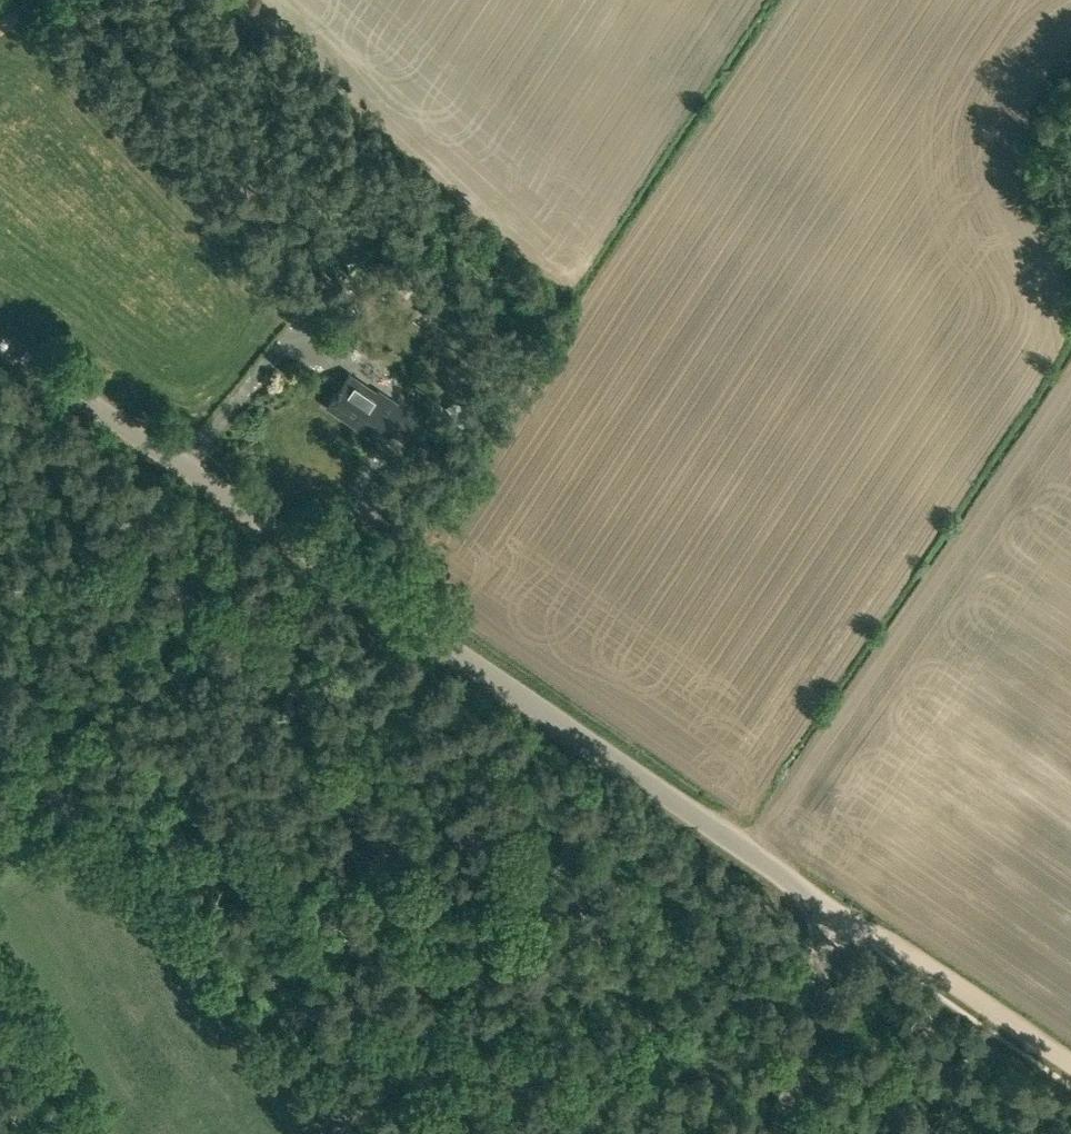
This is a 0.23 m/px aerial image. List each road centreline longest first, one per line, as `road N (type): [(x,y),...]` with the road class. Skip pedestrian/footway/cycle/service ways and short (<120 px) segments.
road 1 (unclassified): [(785,1133),(829,905),(0,341)]
road 2 (track): [(1070,1066),(829,905)]

